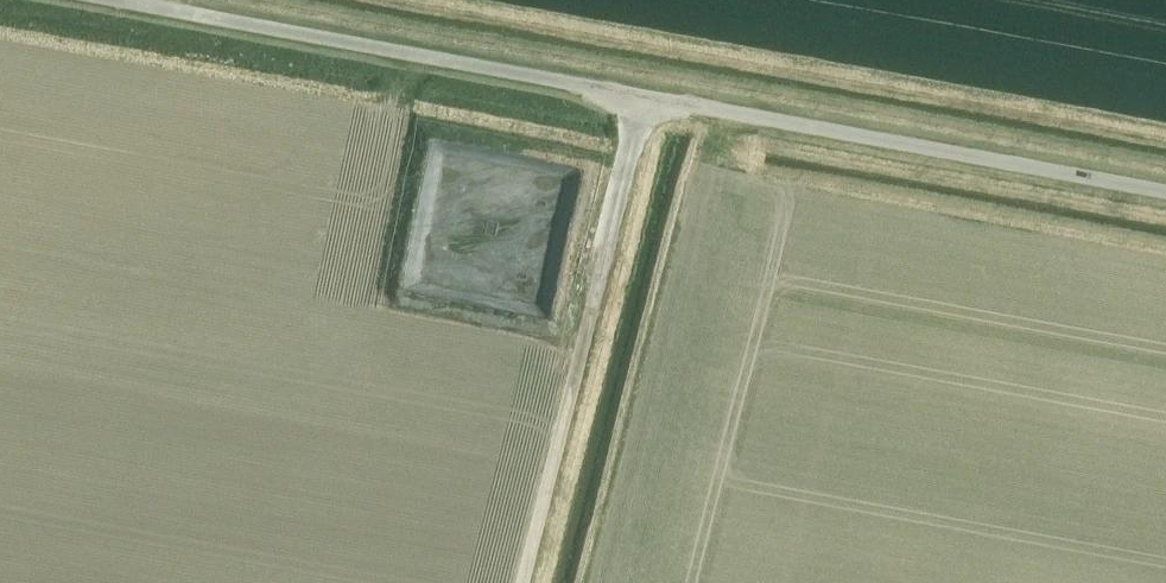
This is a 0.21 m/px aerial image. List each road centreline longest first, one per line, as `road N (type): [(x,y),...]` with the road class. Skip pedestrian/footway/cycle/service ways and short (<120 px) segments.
road 1 (unclassified): [(1165,191),(119,0)]
road 2 (track): [(525,582),(643,96)]

